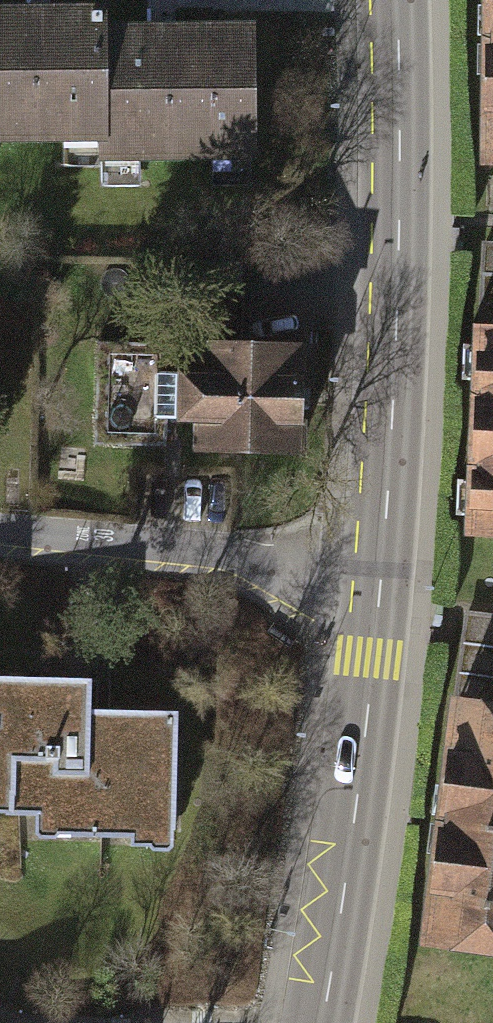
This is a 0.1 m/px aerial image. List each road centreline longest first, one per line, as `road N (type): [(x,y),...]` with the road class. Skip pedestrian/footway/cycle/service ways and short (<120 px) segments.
road 1 (secondary): [(379,565),(401,167),(399,0)]
road 2 (secondary): [(323,1022),(356,802),(379,565)]
road 3 (residential): [(0,534),(379,565)]

